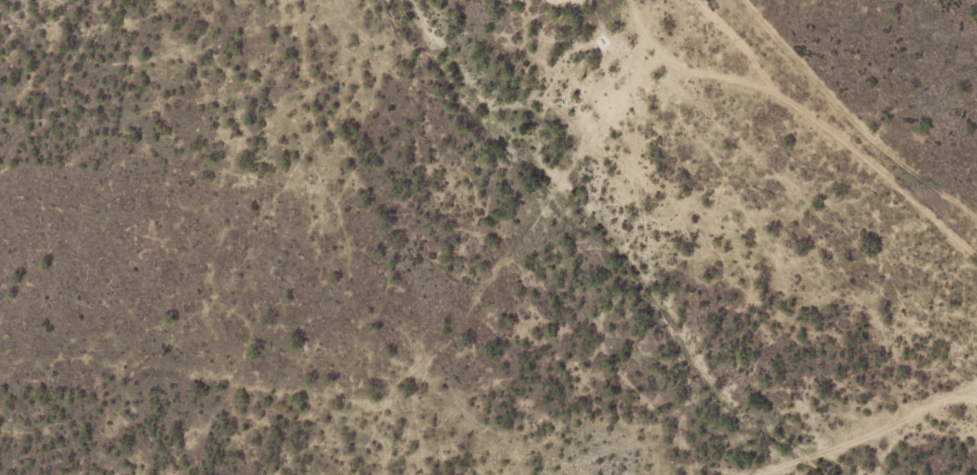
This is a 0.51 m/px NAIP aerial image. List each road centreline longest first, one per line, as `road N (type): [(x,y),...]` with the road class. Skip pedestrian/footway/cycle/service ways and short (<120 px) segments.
road 1 (residential): [(707,0),(905,184),(976,223)]

